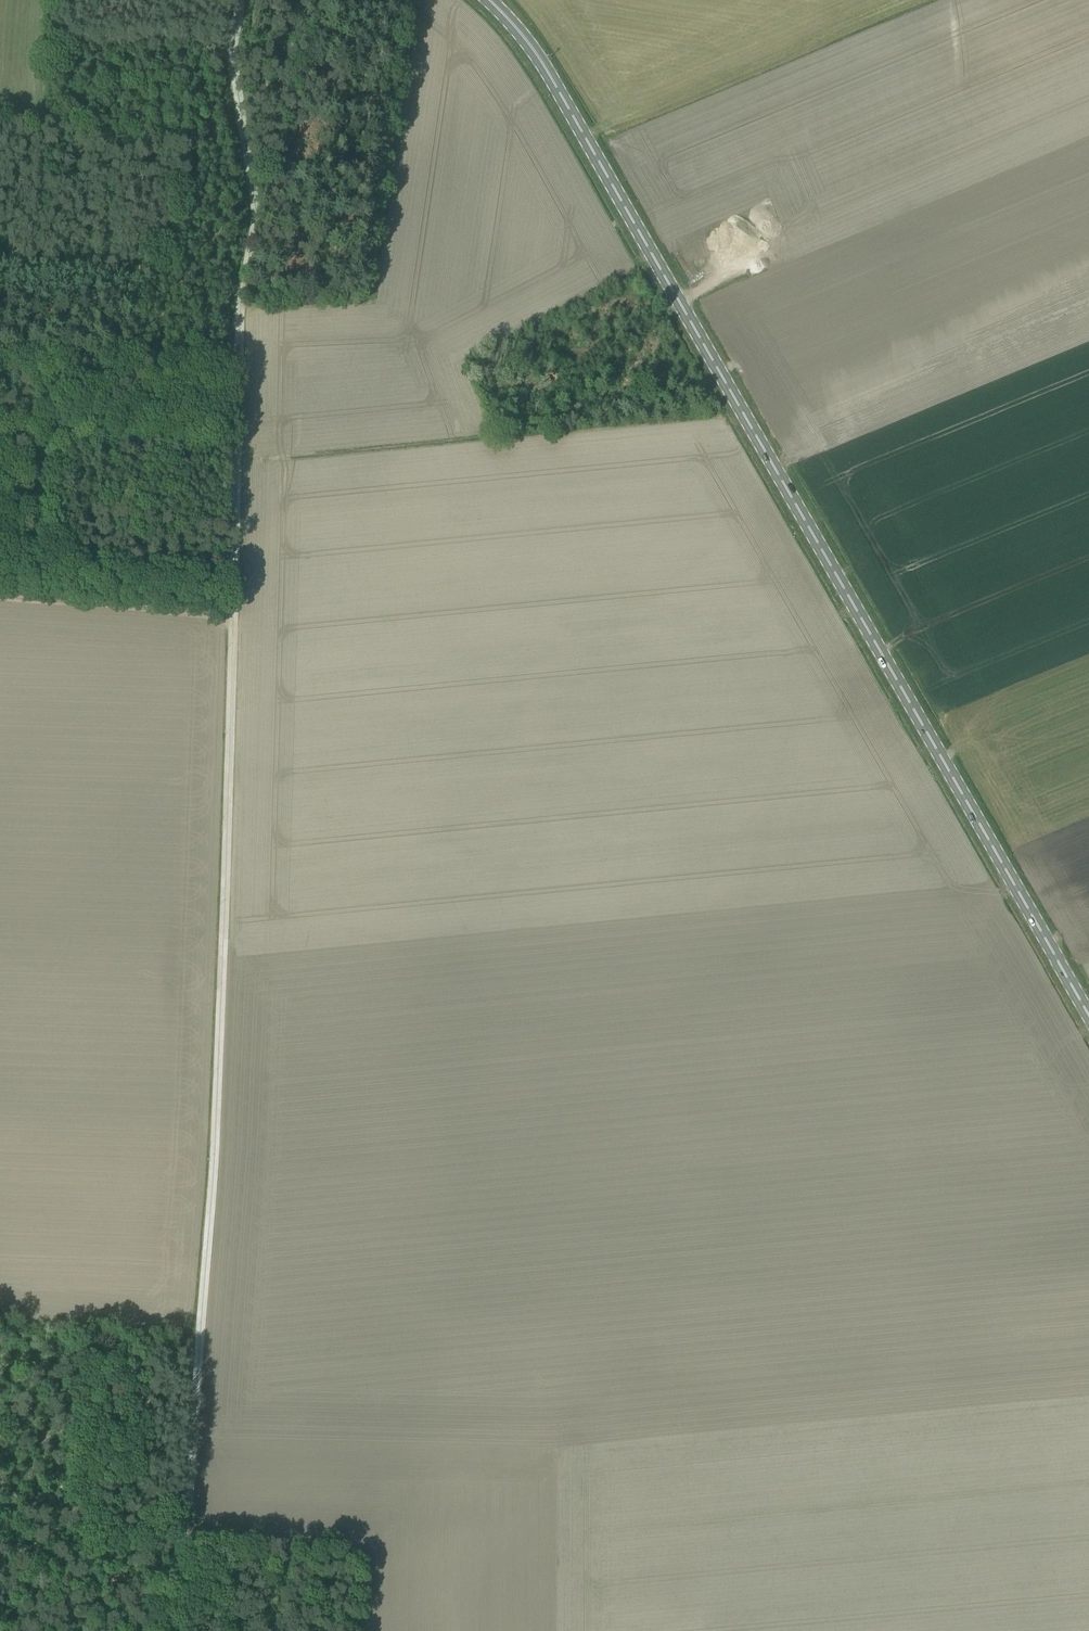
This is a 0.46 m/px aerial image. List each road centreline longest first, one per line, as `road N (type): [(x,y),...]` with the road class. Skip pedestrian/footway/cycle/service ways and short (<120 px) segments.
road 1 (secondary): [(1088,1007),(553,82),(488,0)]
road 2 (track): [(0,1517),(181,1531)]

